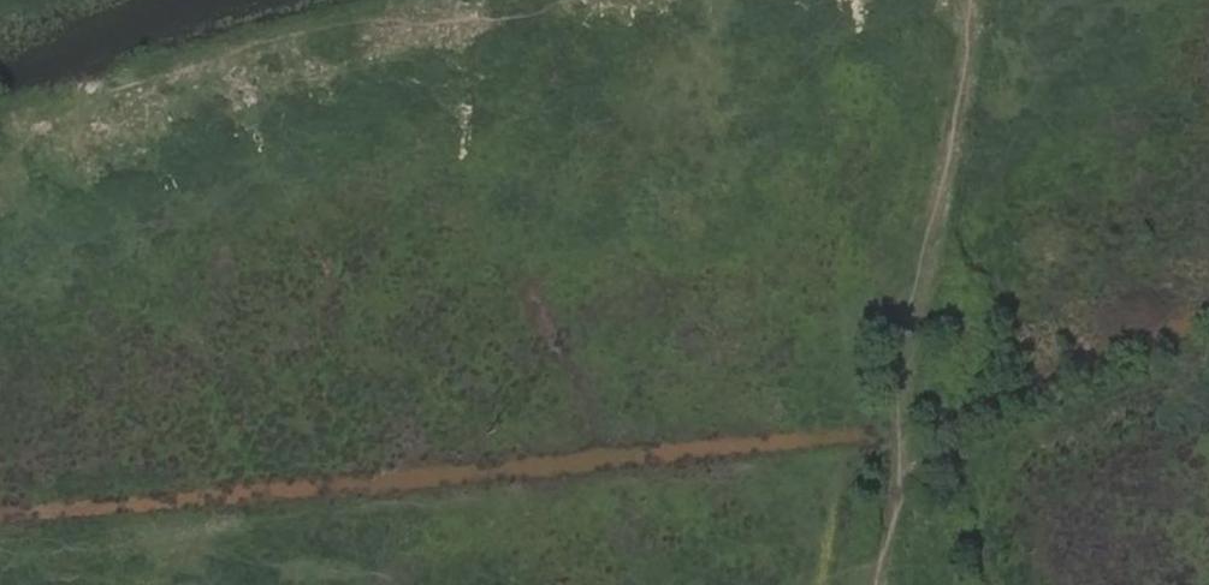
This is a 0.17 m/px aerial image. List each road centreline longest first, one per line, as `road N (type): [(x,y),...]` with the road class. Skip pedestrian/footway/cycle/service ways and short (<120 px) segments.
road 1 (track): [(994,0),(909,584)]

